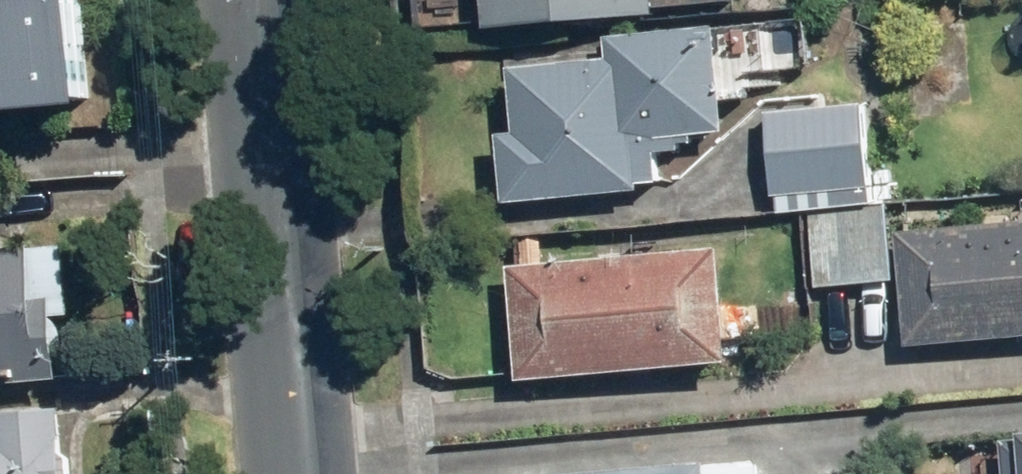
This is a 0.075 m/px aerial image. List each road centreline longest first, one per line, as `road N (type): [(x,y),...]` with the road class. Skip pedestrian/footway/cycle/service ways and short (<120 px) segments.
road 1 (tertiary): [(298,473),(257,0)]

